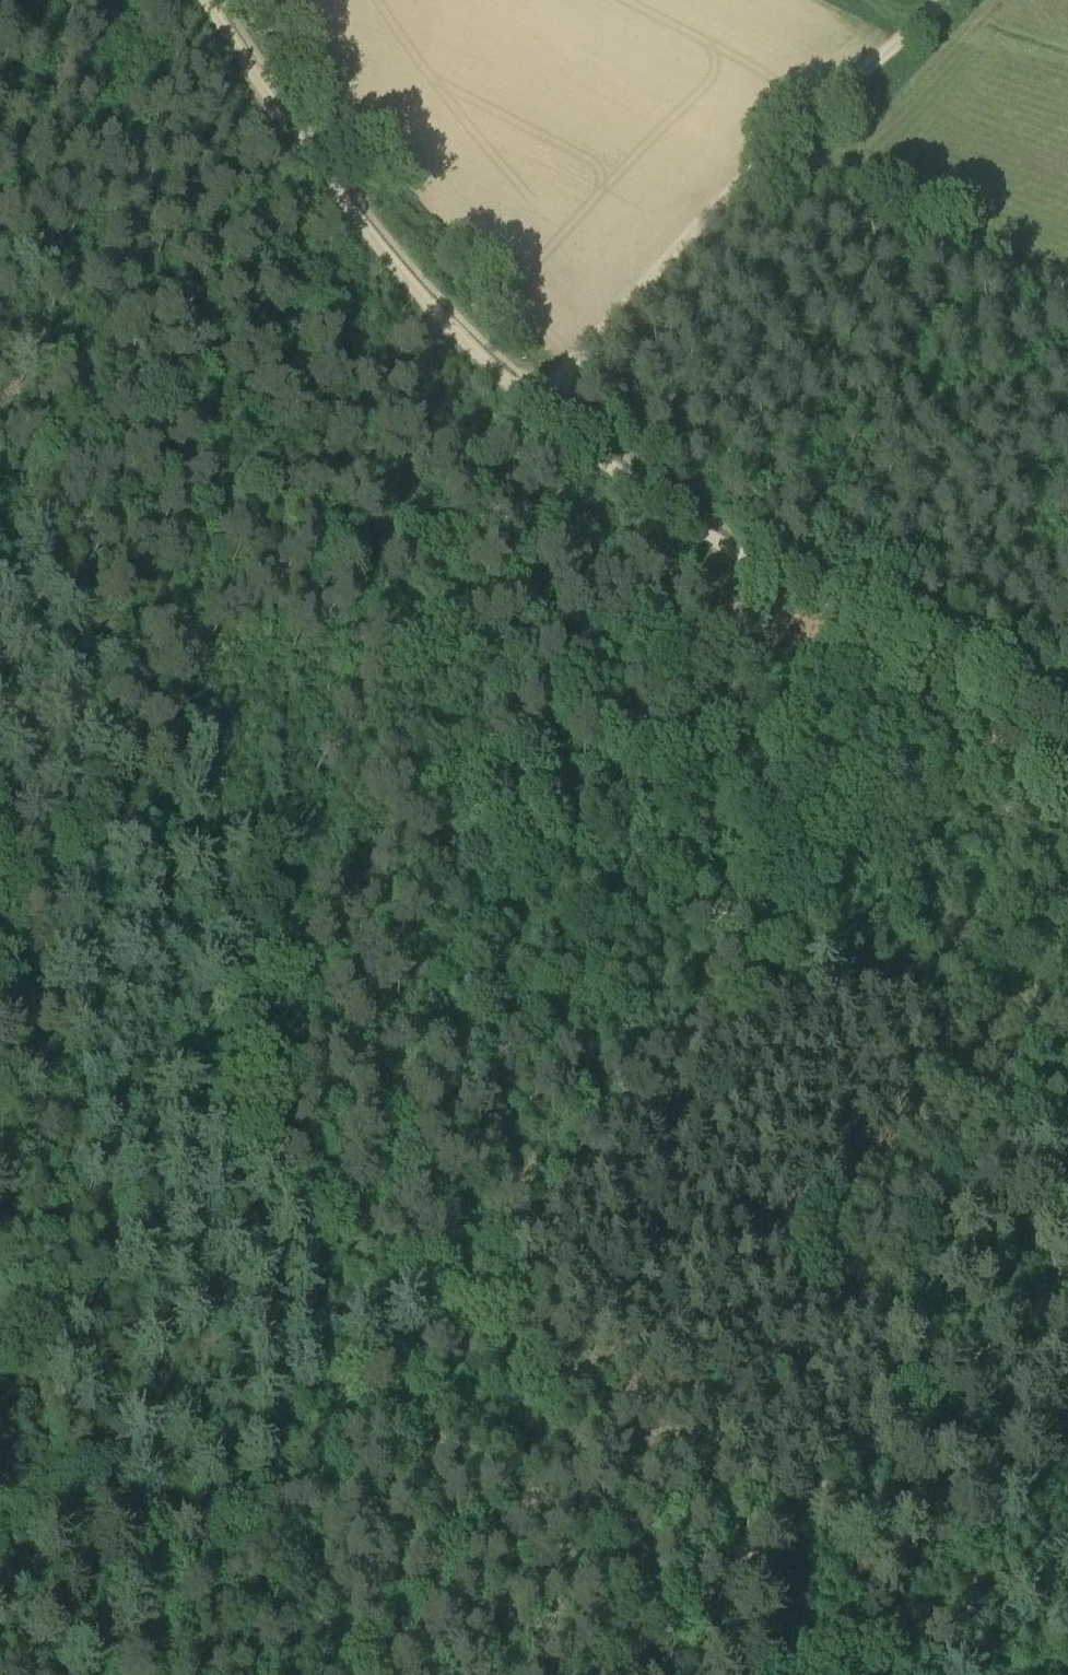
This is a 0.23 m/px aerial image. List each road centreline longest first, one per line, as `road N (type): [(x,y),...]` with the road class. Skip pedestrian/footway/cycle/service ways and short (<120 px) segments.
road 1 (unclassified): [(1067,695),(585,442),(511,392),(381,244),(222,0)]
road 2 (track): [(532,409),(791,133),(951,0)]

